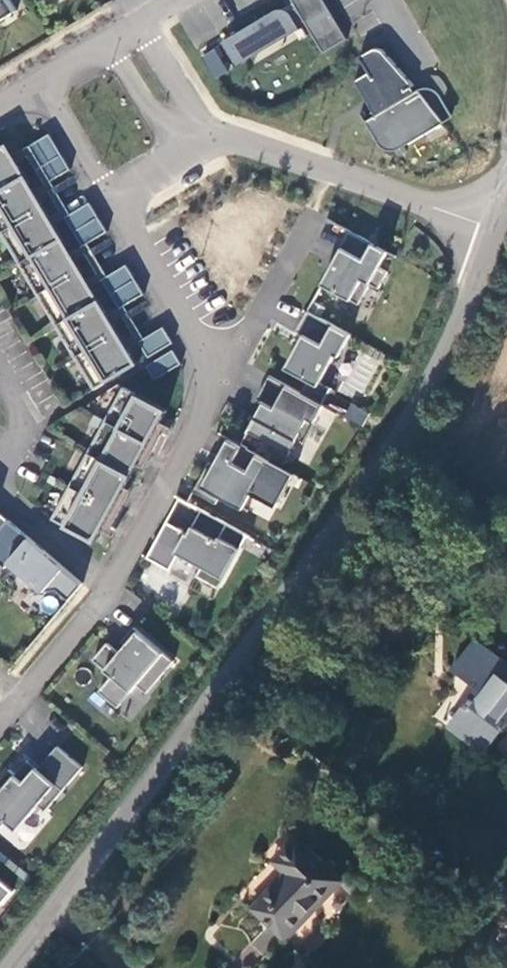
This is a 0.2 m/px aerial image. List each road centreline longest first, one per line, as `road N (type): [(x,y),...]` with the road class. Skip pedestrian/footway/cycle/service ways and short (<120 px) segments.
road 1 (tertiary): [(10,967),(360,509),(438,379),(494,228)]
road 2 (residential): [(218,383),(254,330),(327,173)]
road 3 (residential): [(108,588),(218,383)]
road 4 (residential): [(218,383),(125,221)]
road 5 (residential): [(327,173),(494,228)]
road 6 (residential): [(0,725),(108,588)]
road 7 (residential): [(41,85),(125,221)]
road 8 (residential): [(0,495),(108,588)]
road 9 (residential): [(194,149),(227,138),(327,173)]
road 10 (residential): [(194,149),(121,36)]

